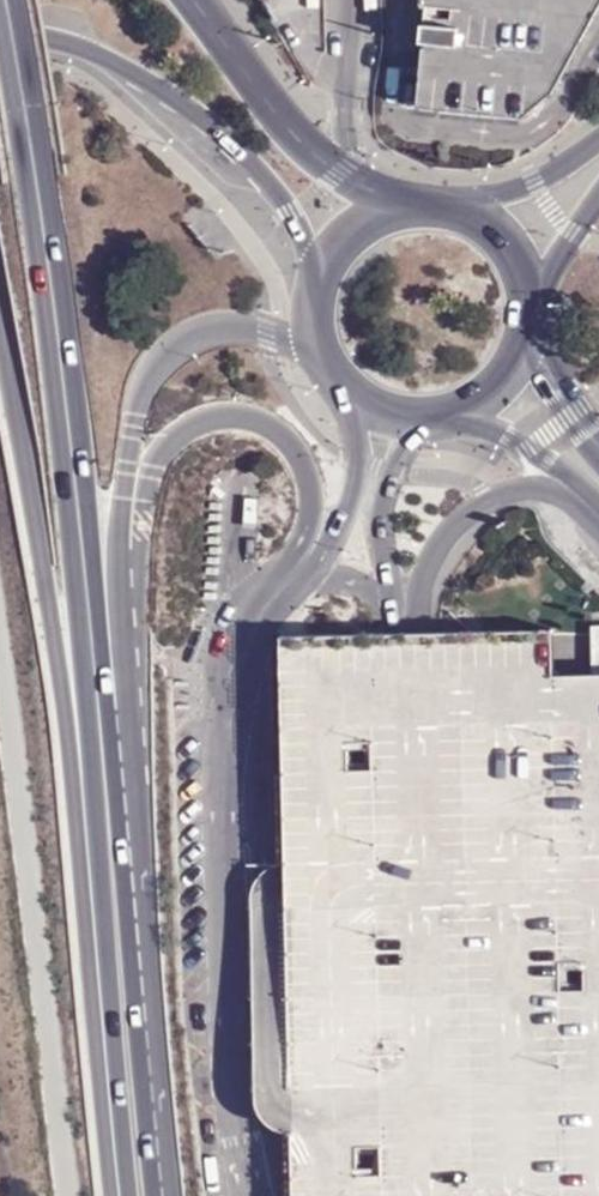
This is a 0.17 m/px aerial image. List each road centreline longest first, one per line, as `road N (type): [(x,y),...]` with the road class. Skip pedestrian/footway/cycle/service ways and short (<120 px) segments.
road 1 (secondary): [(0,28),(67,491),(128,1195)]
road 2 (secondary): [(0,324),(53,623),(114,1195)]
road 3 (secondary): [(117,713),(19,0)]
road 4 (tertiary): [(117,713),(132,437),(153,367),(177,345),(237,326),(318,350)]
road 5 (secondary): [(164,1195),(117,713)]
road 6 (tertiary): [(0,37),(107,68),(210,138),(281,214),(316,275)]
road 7 (tertiary): [(387,204),(286,121),(195,0)]
road 8 (tertiary): [(456,415),(537,448),(598,510)]
road 9 (tertiary): [(318,350),(334,377),(374,410),(427,420),(456,415)]
road 10 (unclassified): [(598,141),(538,184),(466,207)]
road 11 (unclassified): [(533,300),(598,193)]
road 12 (tertiary): [(598,443),(571,413),(529,340)]

